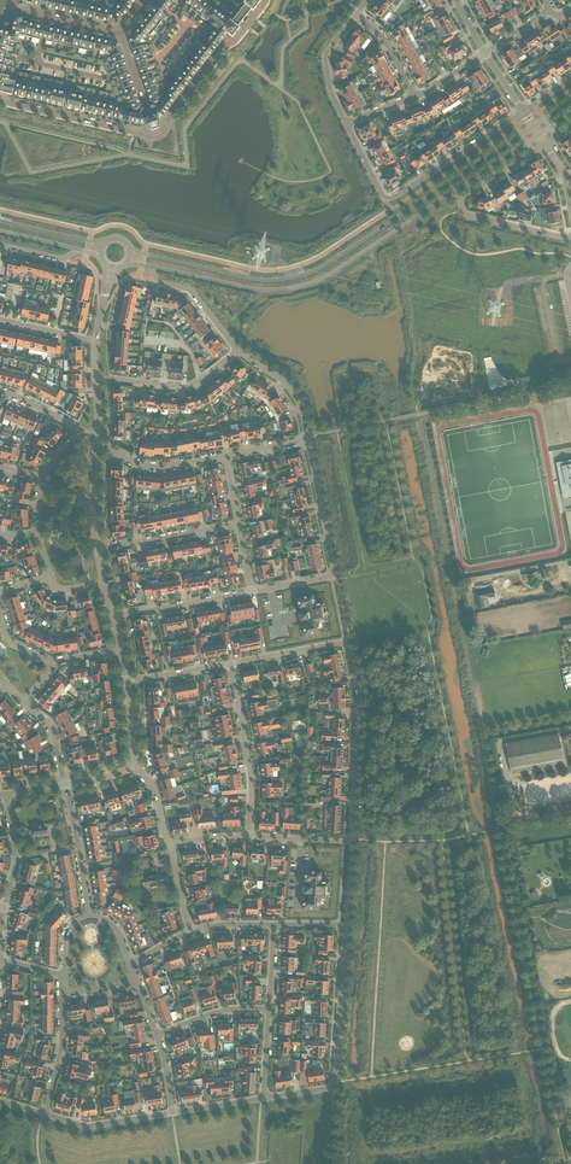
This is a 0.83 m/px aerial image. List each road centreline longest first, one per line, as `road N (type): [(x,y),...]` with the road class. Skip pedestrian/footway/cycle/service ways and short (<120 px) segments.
road 1 (tertiary): [(533,128),(299,277),(245,279),(131,251)]
road 2 (tertiary): [(150,267),(243,288),(302,286),(539,136)]
road 3 (residential): [(0,102),(156,139),(223,46),(246,28)]
road 4 (residential): [(263,1099),(336,1082),(343,927)]
road 5 (residential): [(570,239),(467,216),(461,206),(545,145)]
road 6 (residential): [(253,591),(333,574),(307,441)]
road 7 (residential): [(349,841),(359,696),(346,643)]
road 8 (residential): [(251,837),(250,772),(230,664)]
road 9 (residential): [(384,199),(523,114)]
road 10 (residential): [(95,380),(185,388),(238,351)]
road 11 (residential): [(97,549),(239,525)]
road 12 (residential): [(114,618),(253,591)]
road 13 (residential): [(96,446),(156,469),(226,457)]
road 14 (residential): [(45,1115),(90,1127),(172,1113)]
road 15 (residential): [(150,267),(157,281),(191,292),(238,351)]
road 16 (residential): [(45,1115),(63,1043),(63,993)]
road 17 (residential): [(346,124),(324,56),(357,16)]
road 18 (residential): [(307,441),(301,406),(284,383),(238,351)]

